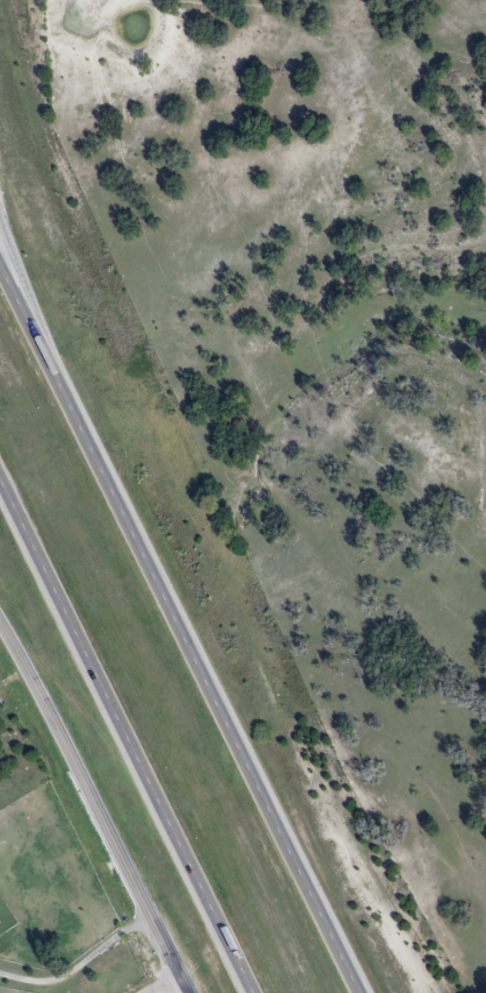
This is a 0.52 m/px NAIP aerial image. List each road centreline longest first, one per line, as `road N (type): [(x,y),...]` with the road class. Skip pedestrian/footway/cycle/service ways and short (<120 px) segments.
road 1 (motorway): [(365,992),(57,367),(0,268)]
road 2 (motorway): [(0,478),(250,992)]
road 3 (tertiary): [(0,624),(192,992)]
road 4 (motorway): [(57,367),(0,221)]

